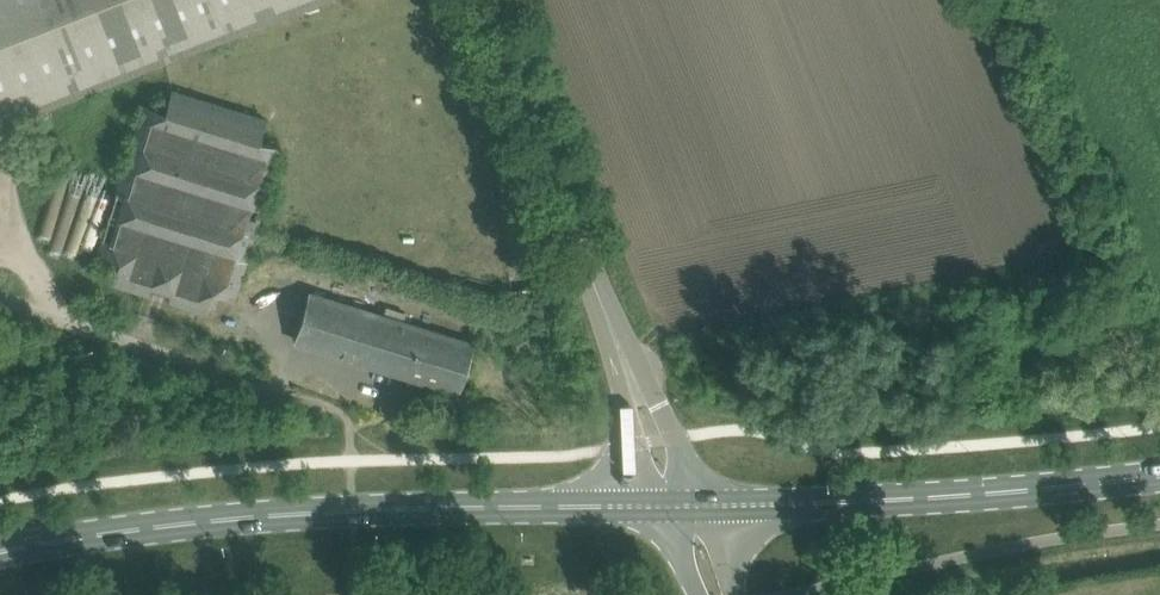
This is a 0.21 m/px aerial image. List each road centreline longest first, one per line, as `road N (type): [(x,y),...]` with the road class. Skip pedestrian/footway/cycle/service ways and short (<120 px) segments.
road 1 (primary): [(0,554),(260,515),(676,508)]
road 2 (unclassified): [(676,508),(478,0)]
road 3 (primary): [(676,508),(1159,475)]
road 4 (unclassified): [(318,401),(0,299)]

